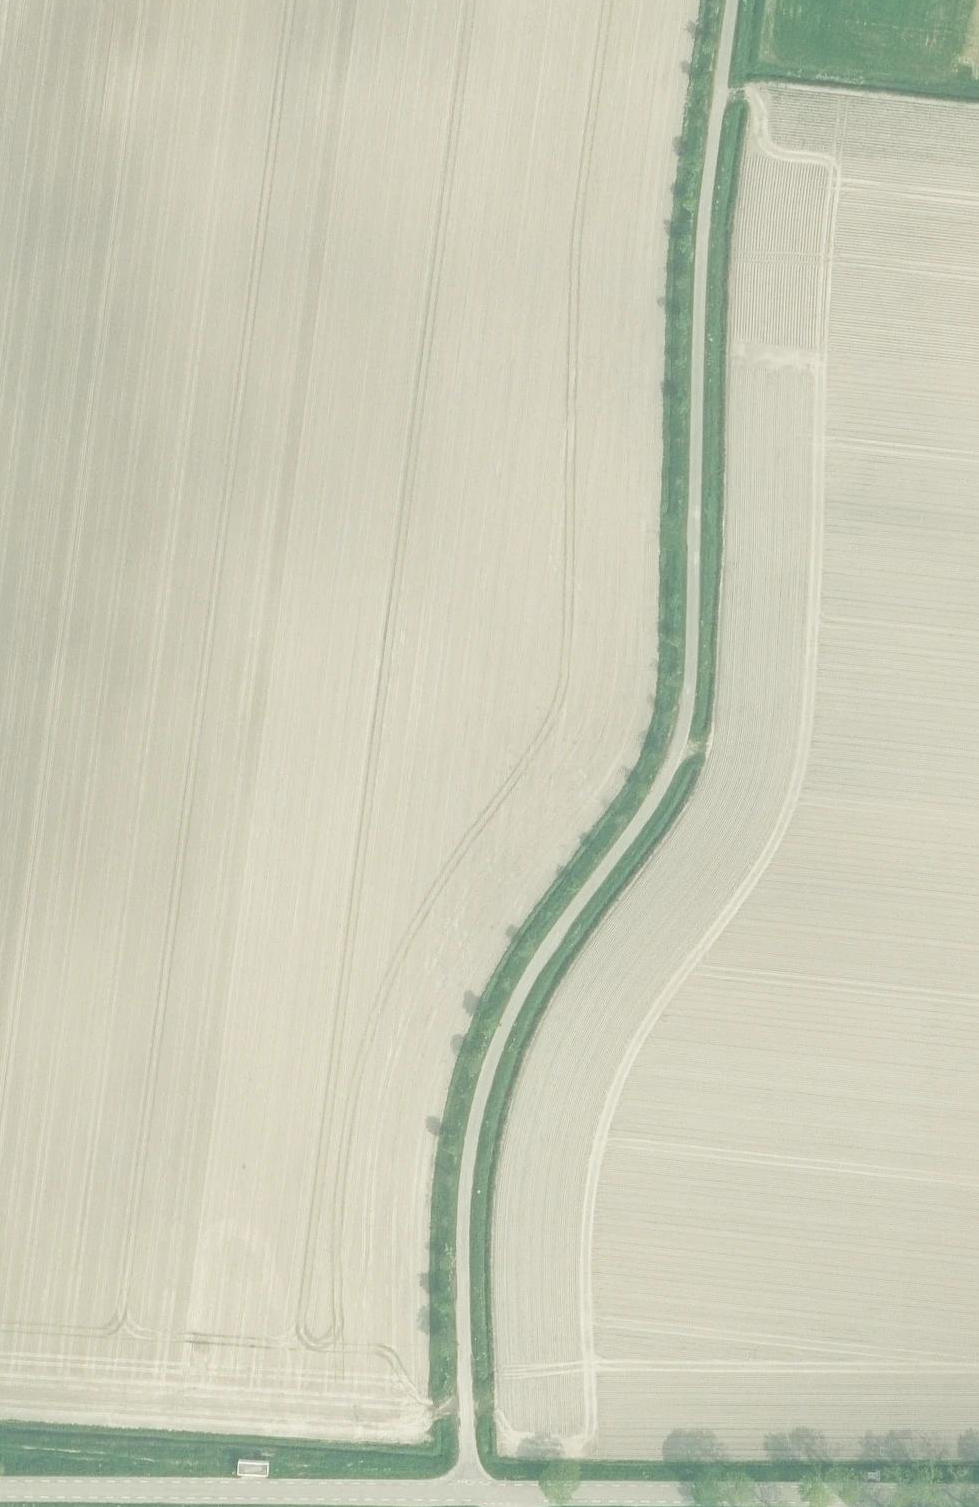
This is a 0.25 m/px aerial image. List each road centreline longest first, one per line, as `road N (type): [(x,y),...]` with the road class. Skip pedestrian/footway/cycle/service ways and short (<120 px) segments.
road 1 (unclassified): [(468,1493),(456,1206),(479,1019),(619,826),(665,738),(688,267),(721,0)]
road 2 (tertiary): [(0,1490),(468,1493)]
road 3 (tertiary): [(511,1493),(978,1495)]

